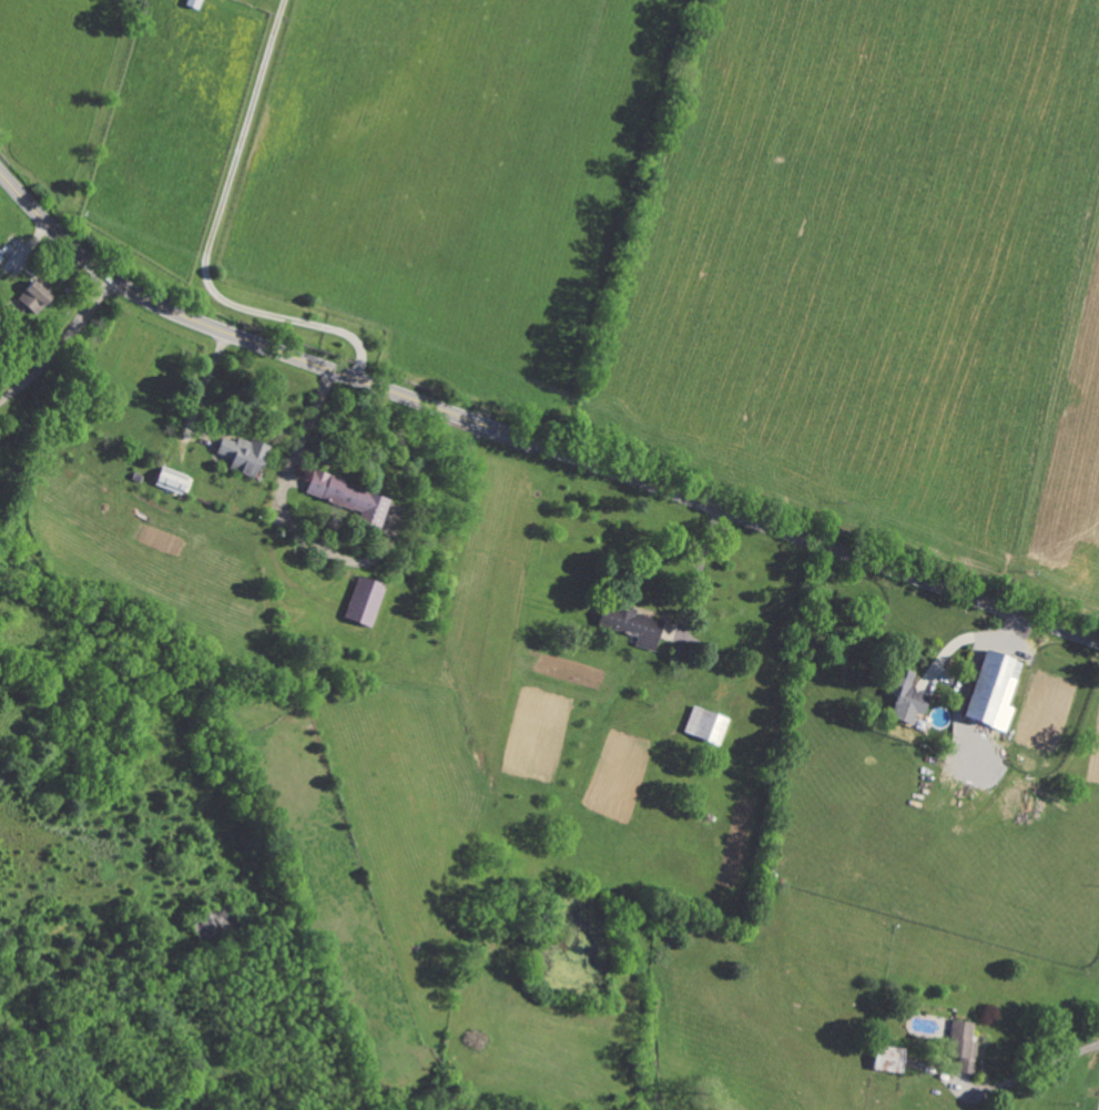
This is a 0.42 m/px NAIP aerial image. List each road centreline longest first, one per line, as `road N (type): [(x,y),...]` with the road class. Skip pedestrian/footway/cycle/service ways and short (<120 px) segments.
road 1 (secondary): [(0,172),(62,240),(160,305),(1098,642)]
road 2 (residential): [(118,282),(0,397)]

